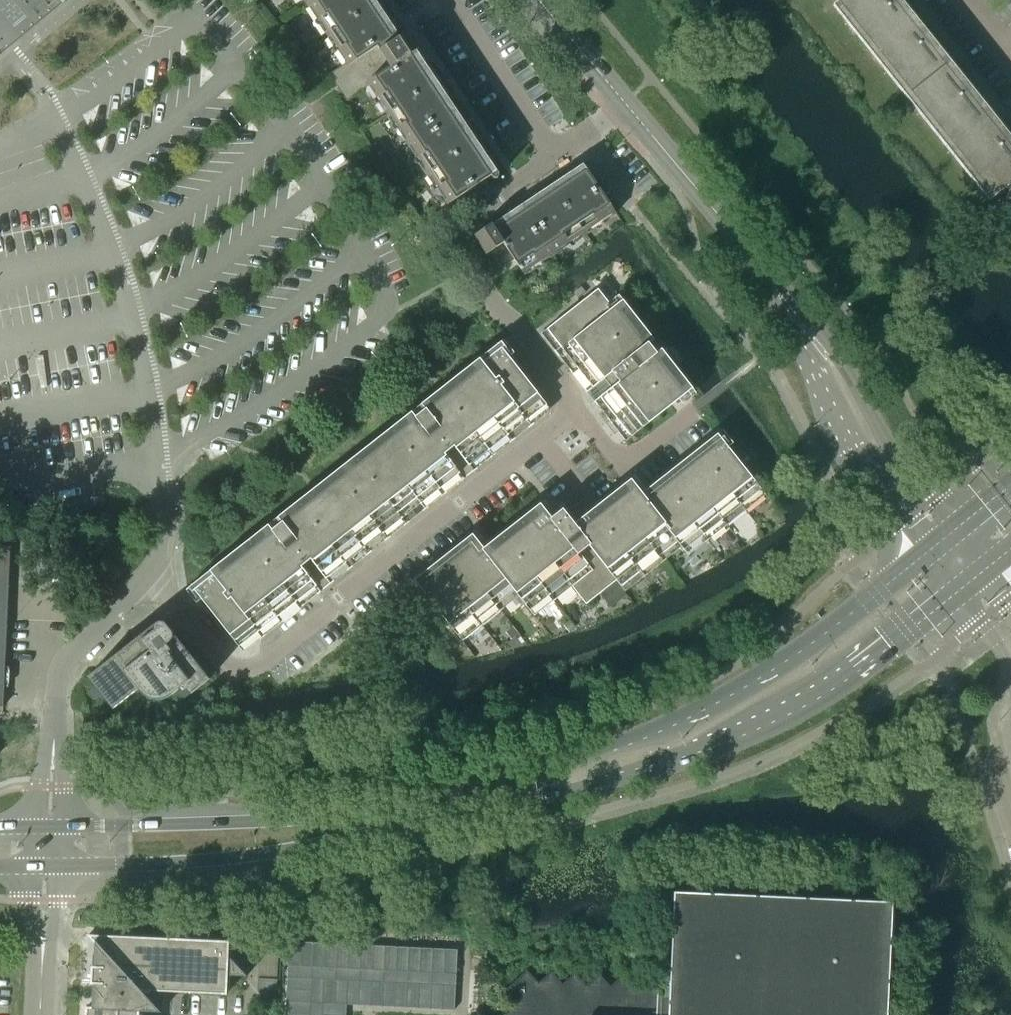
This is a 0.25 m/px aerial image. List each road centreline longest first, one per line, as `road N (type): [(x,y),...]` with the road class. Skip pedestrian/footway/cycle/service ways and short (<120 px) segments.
road 1 (secondary): [(59,868),(319,845),(607,781),(716,747),(825,693),(956,594)]
road 2 (secondary): [(926,552),(772,669),(648,736),(392,809),(61,826)]
road 3 (residential): [(153,571),(226,664),(257,667),(577,409)]
road 4 (residential): [(19,53),(48,94),(118,251),(161,454),(167,515),(153,571)]
road 5 (residential): [(577,409),(471,269),(454,231),(460,218),(552,159)]
road 6 (tertiary): [(964,525),(912,477),(842,358),(766,275)]
road 7 (tertiary): [(766,275),(844,435),(926,552)]
road 8 (tertiary): [(766,275),(625,103)]
road 9 (residential): [(54,750),(63,664),(153,571)]
road 10 (residential): [(552,159),(446,0)]
road 11 (residential): [(695,407),(622,464),(577,409)]
road 12 (tertiary): [(625,103),(539,0)]

